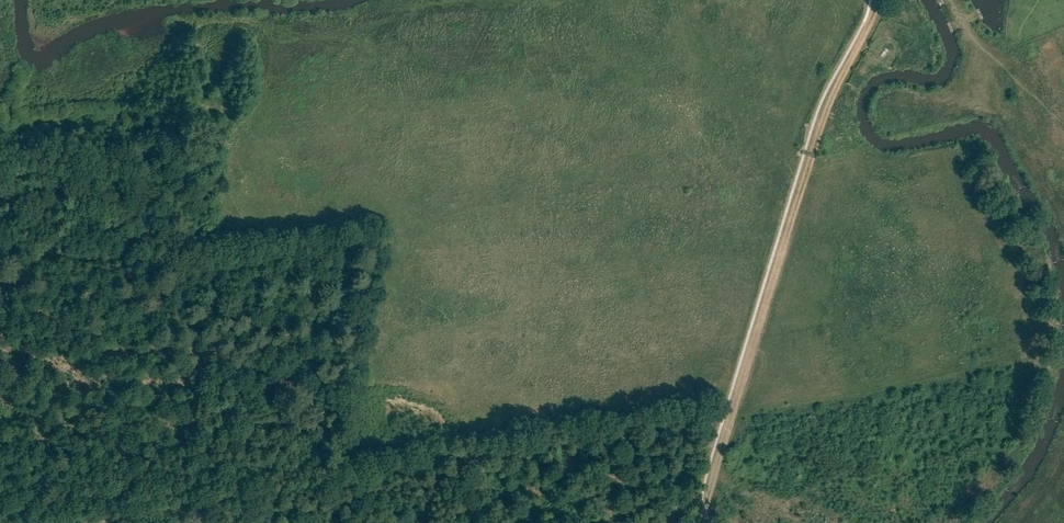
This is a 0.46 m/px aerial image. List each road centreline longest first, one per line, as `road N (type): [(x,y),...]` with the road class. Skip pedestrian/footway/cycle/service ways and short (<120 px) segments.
road 1 (track): [(883,0),(831,104),(734,415)]
road 2 (track): [(725,414),(353,476)]
road 3 (track): [(353,476),(56,522)]

